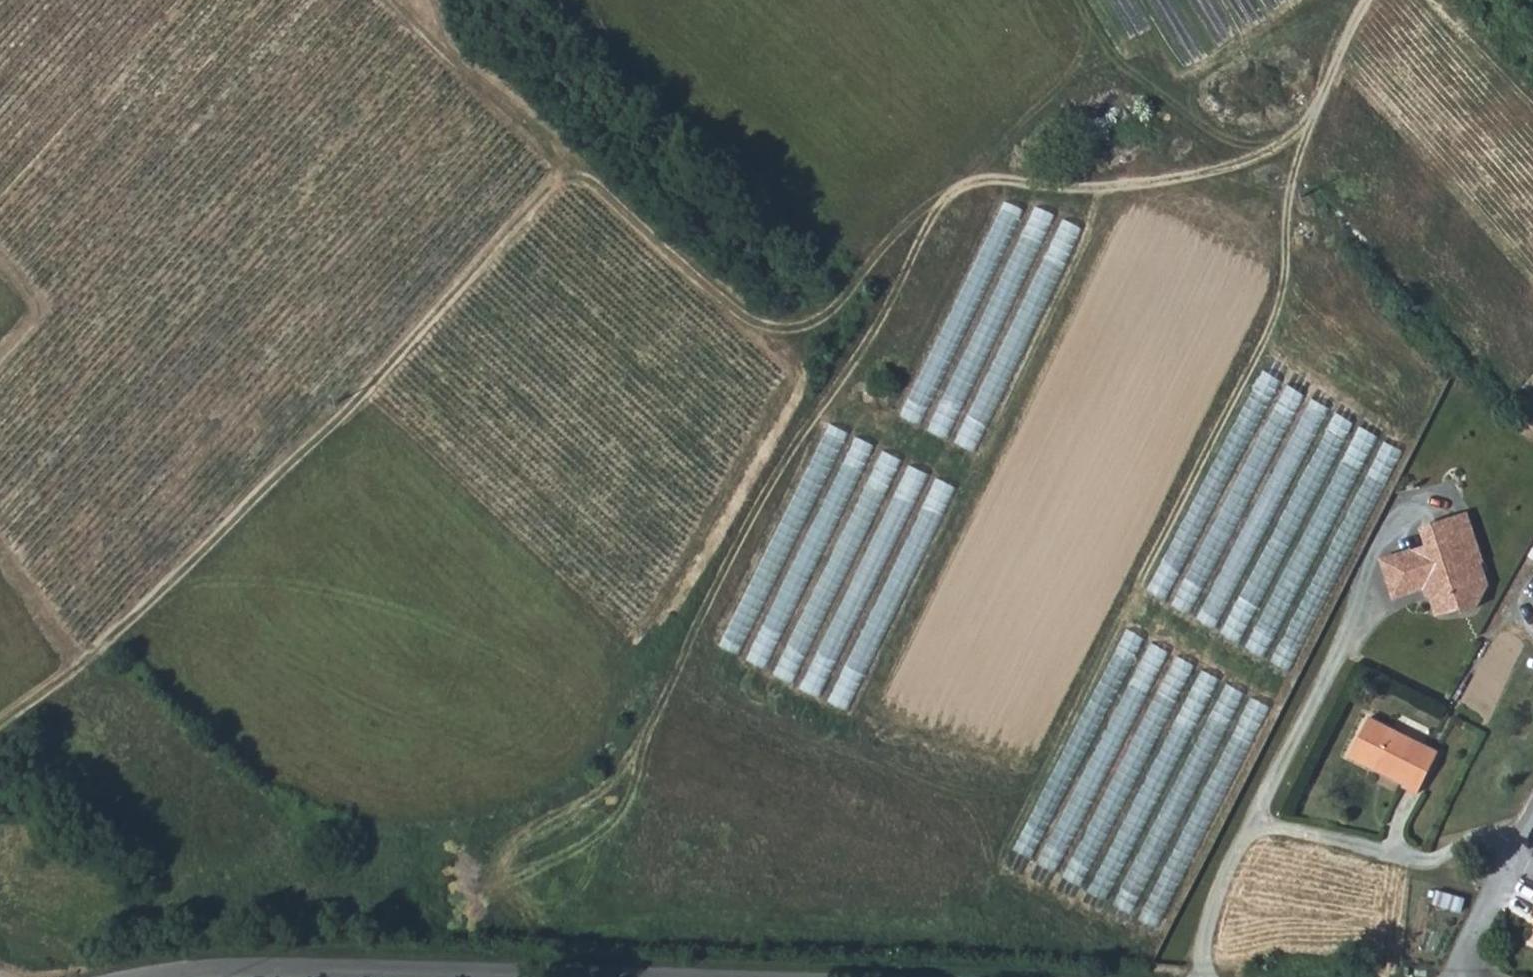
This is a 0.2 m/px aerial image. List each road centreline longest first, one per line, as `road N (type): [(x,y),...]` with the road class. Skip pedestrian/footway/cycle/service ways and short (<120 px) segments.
road 1 (track): [(1357,0),(1286,136),(1154,185),(961,185),(783,352),(425,0)]
road 2 (unclassified): [(176,976),(289,963),(617,976)]
road 3 (residential): [(1463,976),(1532,809)]

